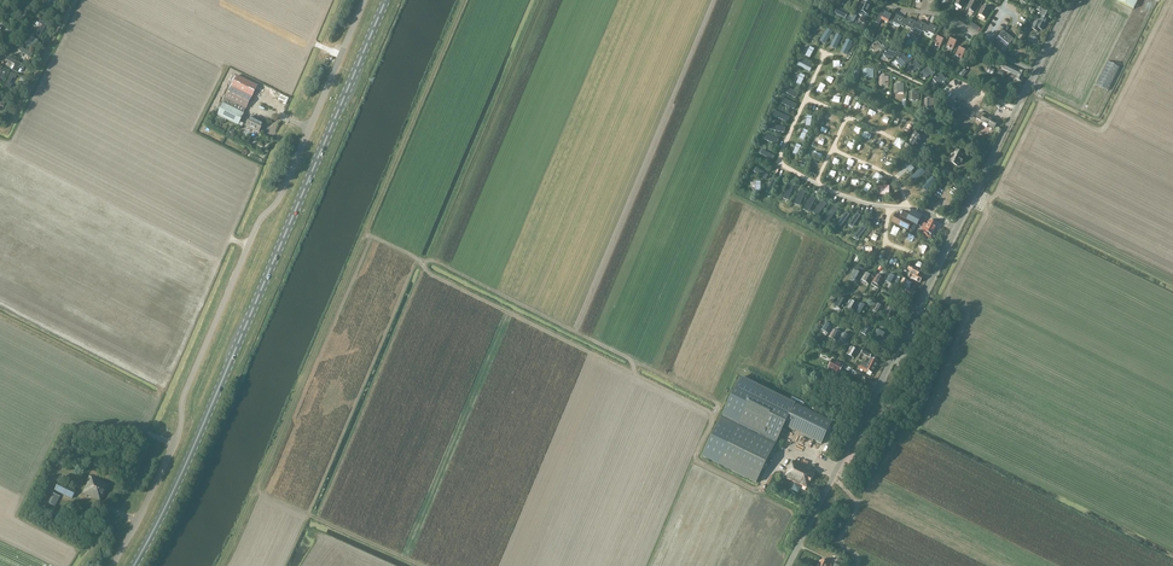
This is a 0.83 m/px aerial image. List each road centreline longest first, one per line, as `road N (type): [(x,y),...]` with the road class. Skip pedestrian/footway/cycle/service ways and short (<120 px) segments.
road 1 (unclassified): [(788,565),(1069,0)]
road 2 (unclassified): [(364,0),(183,395),(177,436),(112,565)]
road 3 (primary): [(133,565),(189,456),(386,0)]
road 4 (track): [(221,565),(465,0)]
road 5 (track): [(228,238),(144,428),(173,445)]
road 6 (track): [(340,56),(313,43),(289,94),(225,63),(191,129)]

